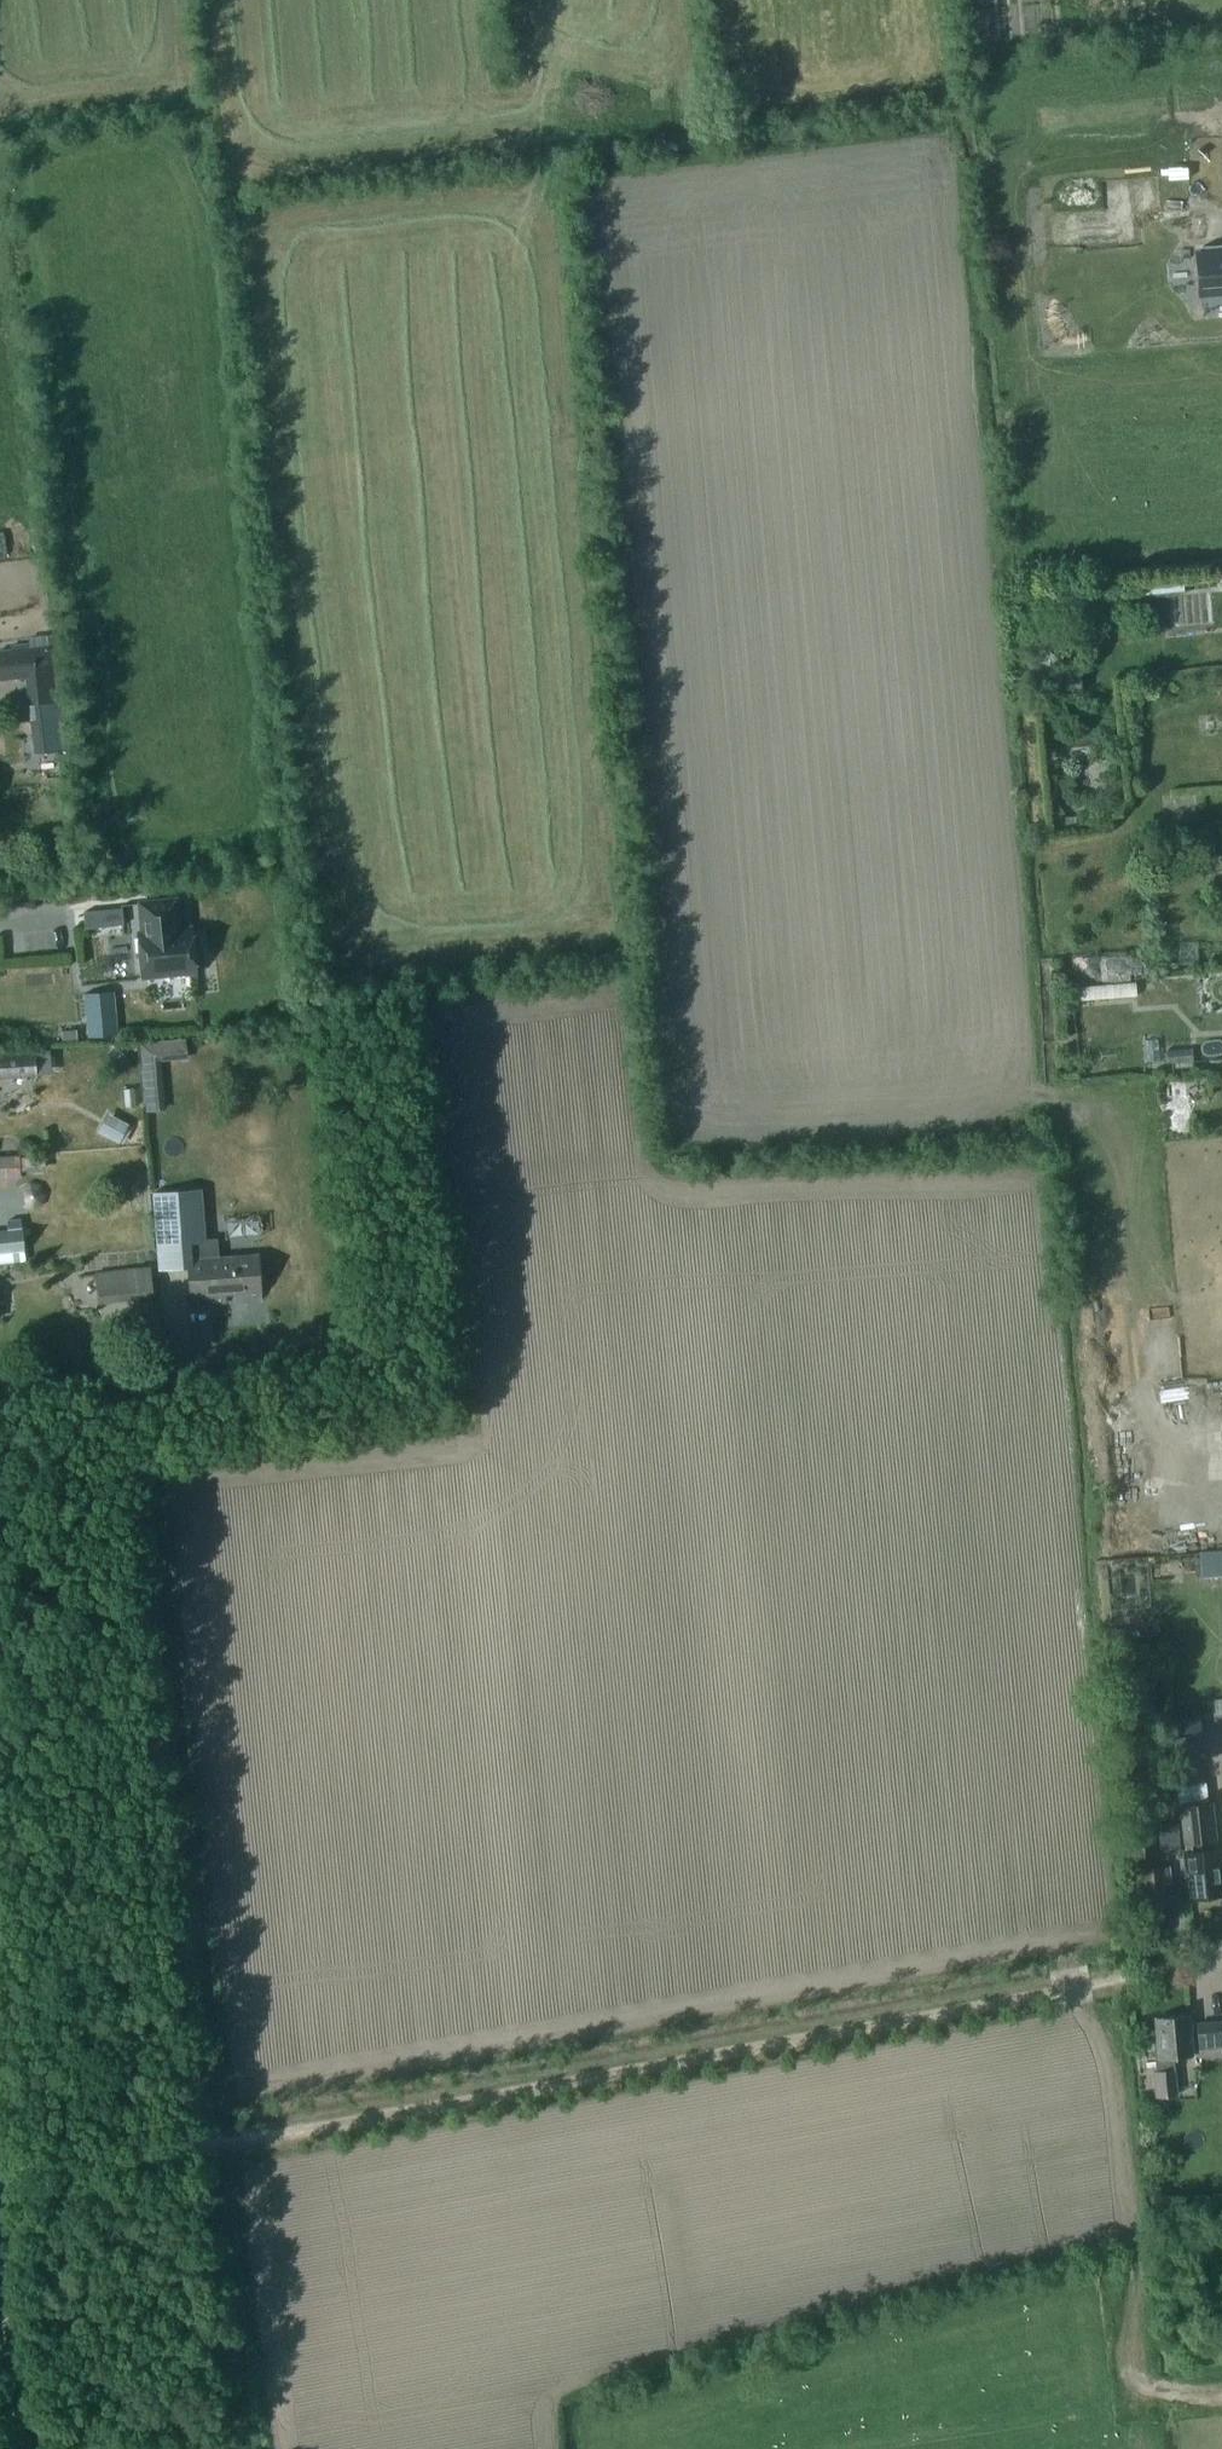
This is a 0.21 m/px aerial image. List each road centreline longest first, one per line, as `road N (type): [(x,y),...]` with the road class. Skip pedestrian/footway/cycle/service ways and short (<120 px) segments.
road 1 (track): [(238,2403),(124,1454)]
road 2 (track): [(0,2181),(208,2144)]

